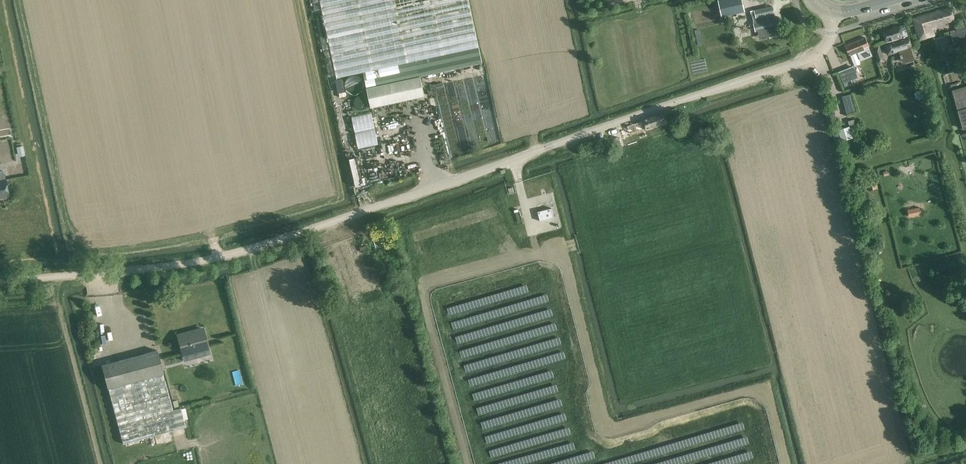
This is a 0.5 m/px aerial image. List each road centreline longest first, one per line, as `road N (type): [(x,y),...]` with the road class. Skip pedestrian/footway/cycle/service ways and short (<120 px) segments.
road 1 (unclassified): [(0,281),(183,264),(253,247),(798,63),(818,54),(837,13)]

